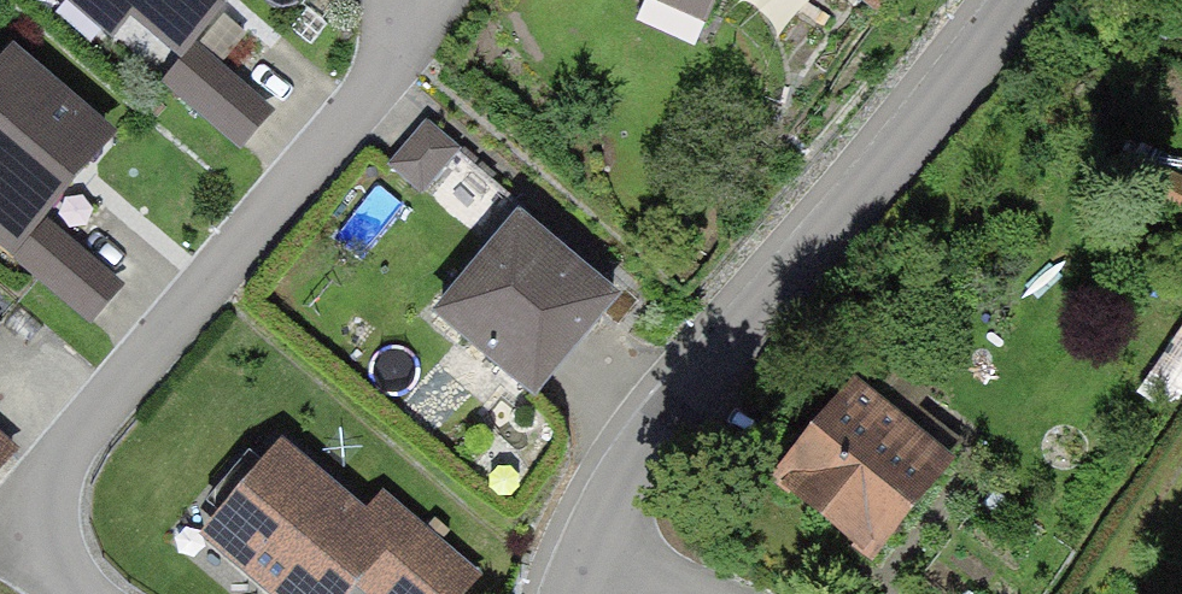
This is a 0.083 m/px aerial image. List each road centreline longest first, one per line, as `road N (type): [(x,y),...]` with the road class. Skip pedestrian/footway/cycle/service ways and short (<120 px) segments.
road 1 (residential): [(420,20),(69,439),(38,511),(52,570),(74,593)]
road 2 (residential): [(580,559),(649,442),(1020,0)]

